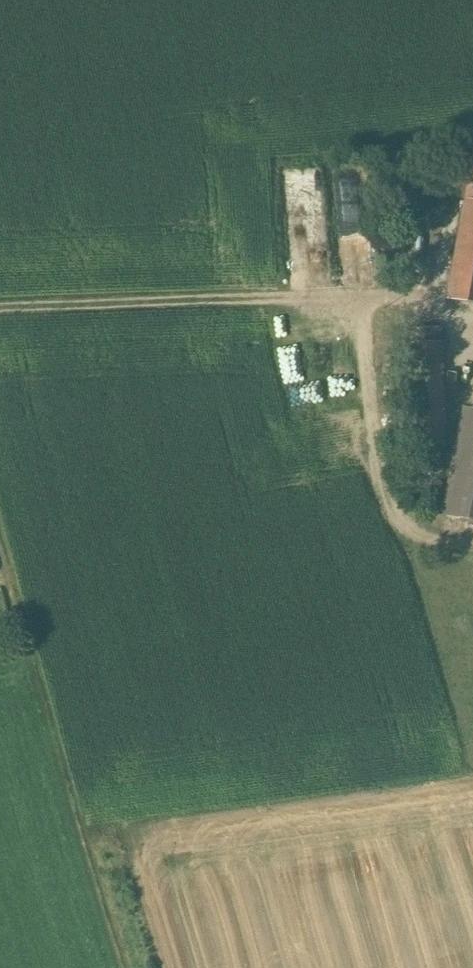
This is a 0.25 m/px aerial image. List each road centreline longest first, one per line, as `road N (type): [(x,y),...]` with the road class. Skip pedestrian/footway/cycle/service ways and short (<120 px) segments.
road 1 (track): [(0,309),(364,298),(461,322)]

